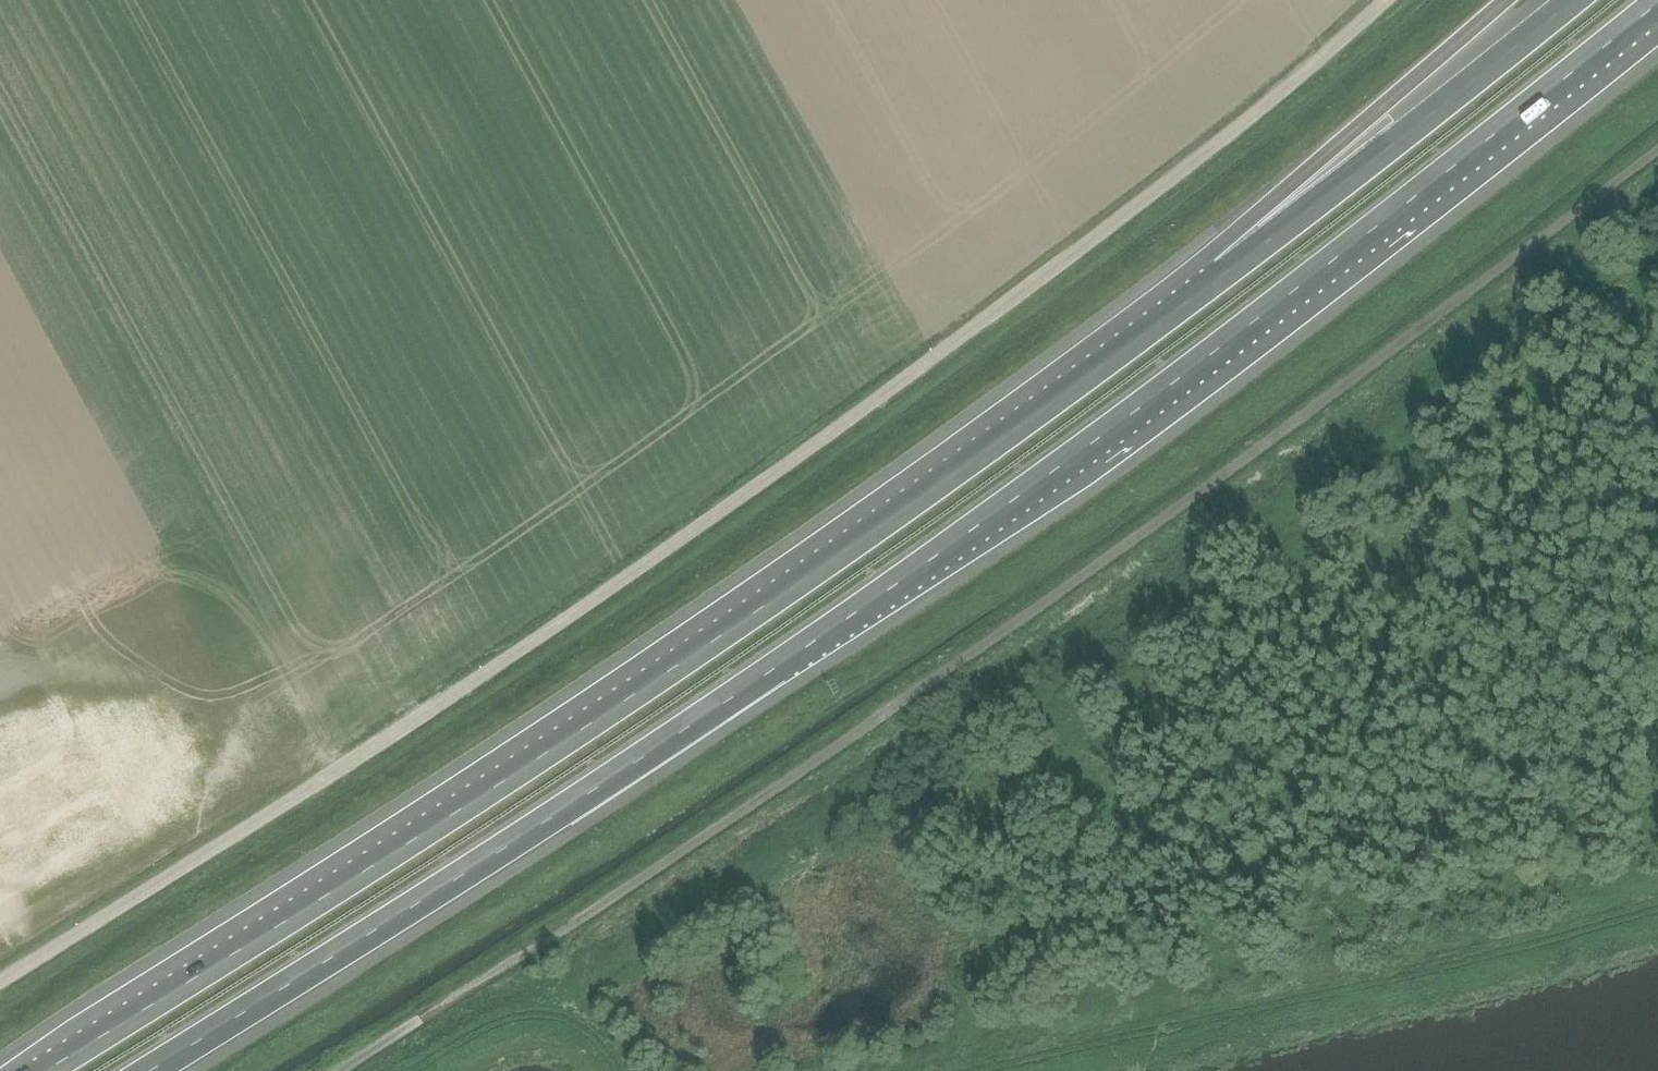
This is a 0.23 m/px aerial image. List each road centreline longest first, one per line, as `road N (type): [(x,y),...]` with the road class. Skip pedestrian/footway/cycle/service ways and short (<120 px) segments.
road 1 (motorway): [(146,1070),(531,833),(1003,509),(1273,308),(1657,2)]
road 2 (unclassified): [(0,982),(366,753),(782,468),(1117,217),(1384,0)]
road 3 (motorway): [(1221,276),(971,459),(494,788),(46,1070)]
road 4 (motorway): [(1577,0),(1221,276)]
road 5 (motorway): [(1502,0),(1315,165),(1221,276)]

